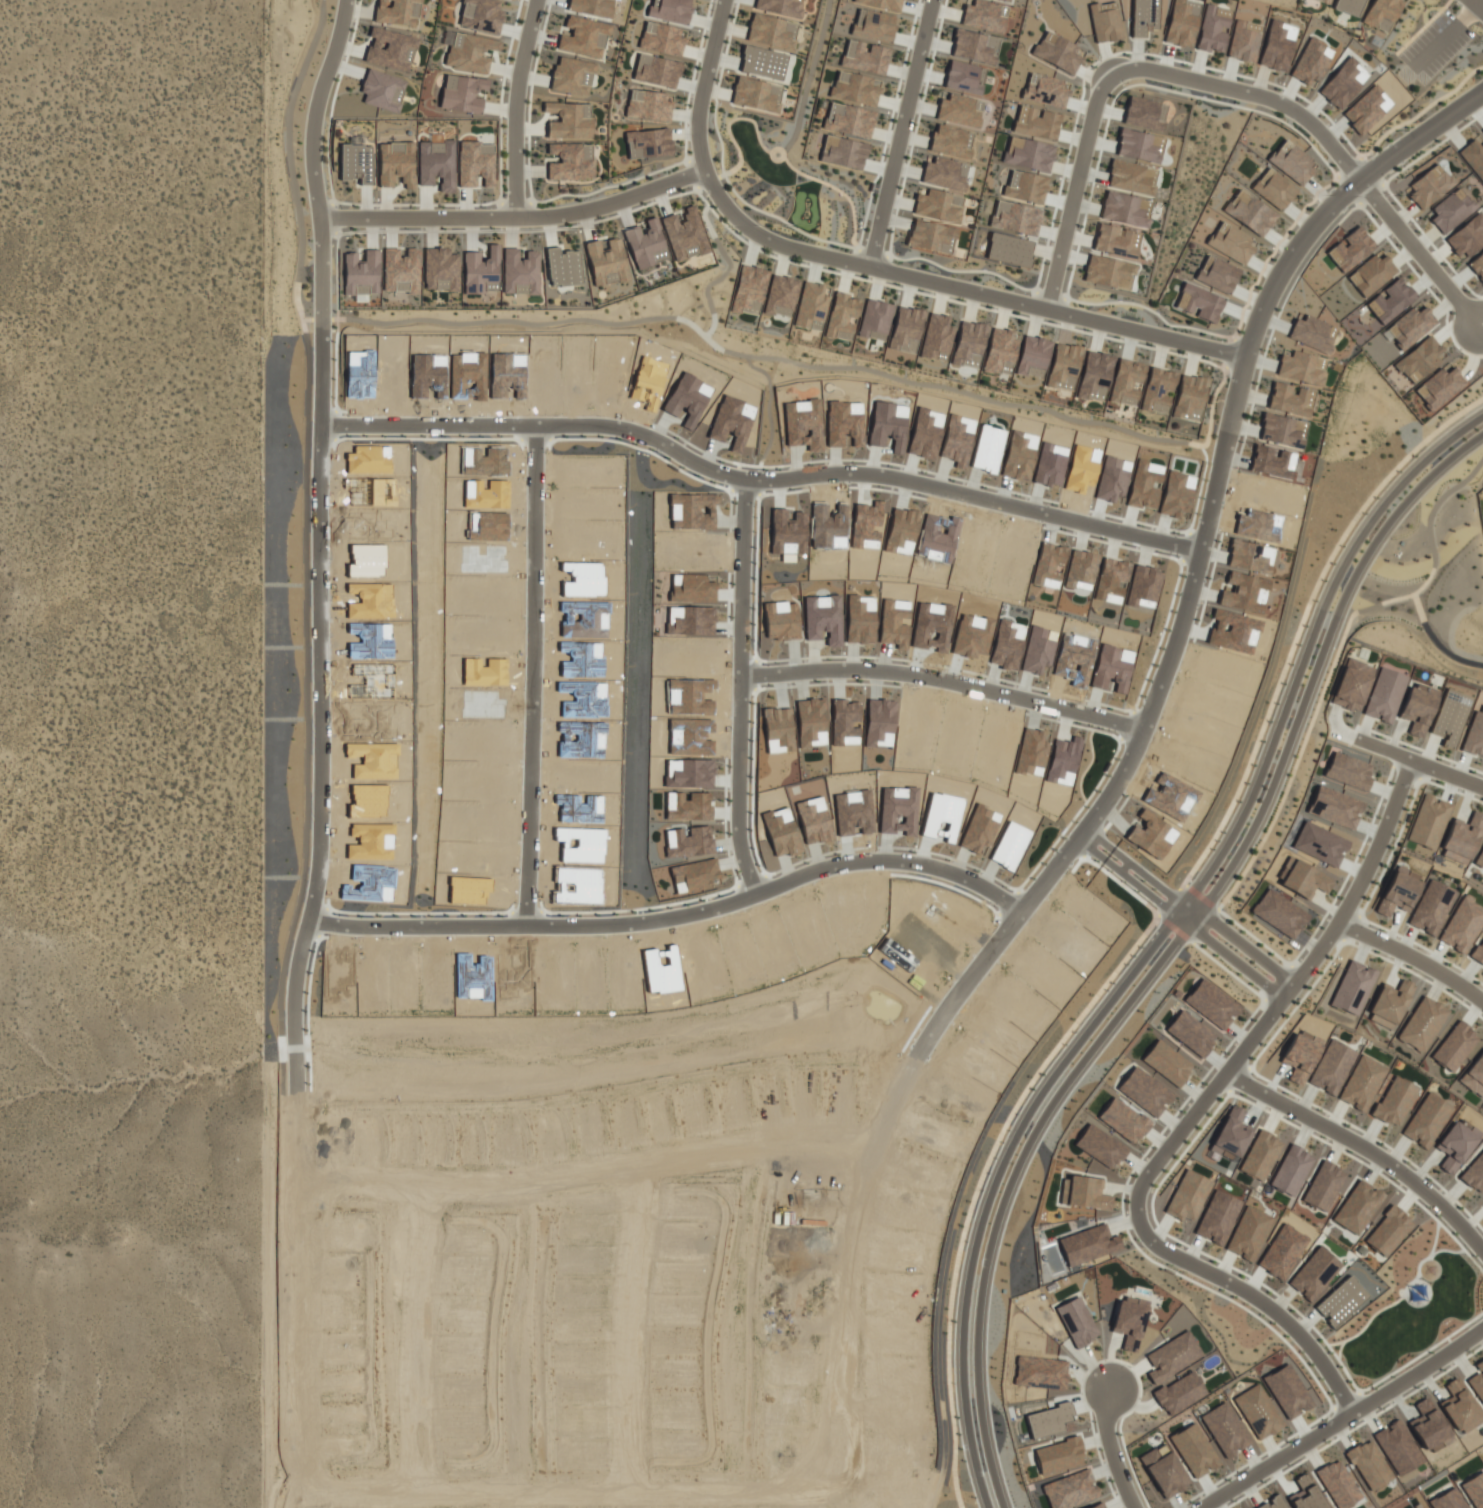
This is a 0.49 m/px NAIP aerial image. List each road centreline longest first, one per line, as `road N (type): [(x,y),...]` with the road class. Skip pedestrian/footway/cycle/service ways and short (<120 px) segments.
road 1 (residential): [(1482,94),(1333,208),(1264,311),(1230,433),(1201,591),(1136,782),(940,1025),(883,1143),(838,1482)]
road 2 (residential): [(351,0),(316,132),(336,426),(336,868),(312,974),(306,1096),(322,1480)]
road 3 (tertiary): [(1008,1507),(989,1446),(982,1340),(986,1274),(1017,1171),(1089,1056),(1235,874),(1285,780),(1348,600),(1370,560),(1400,513),(1482,437)]
road 4 (residential): [(336,426),(631,426),(750,480),(850,473),(939,482),(1208,551)]
road 5 (residential): [(727,0),(701,147),(705,171),(755,232),(787,247),(1249,358)]
road 6 (residential): [(1033,910),(973,876),(920,860),(864,859),(775,893),(648,921),(504,928),(324,919)]
road 7 (tertiary): [(1179,914),(1034,1099),(1000,1157),(974,1232),(961,1398),(987,1507)]
road 8 (residential): [(309,1176),(446,1189),(552,1184),(818,1137),(883,1143)]
road 9 (tertiary): [(1482,416),(1436,452),(1354,549),(1240,824),(1191,900)]
road 10 (residential): [(322,1480),(348,1490),(810,1493),(838,1482)]
road 11 (residential): [(552,426),(542,926)]
road 12 (residential): [(1482,327),(1311,121),(1270,98),(1153,69),(1121,73)]
road 13 (residential): [(750,480),(759,822),(775,893)]
road 14 (residential): [(754,682),(847,670),(941,677),(1158,730)]
road 15 (residential): [(322,219),(544,219),(610,206),(705,171)]
road 16 (residential): [(1482,1326),(1195,1507)]
road 17 (residential): [(660,1167),(643,1297),(644,1491)]
road 18 (residential): [(1230,1071),(1414,1179),(1482,1251)]
road 19 (residential): [(446,1189),(447,1257),(431,1353),(434,1489)]
road 20 (residential): [(1414,761),(1390,835),(1354,905),(1278,1012)]
road 21 (residential): [(871,268),(936,0)]
road 22 (residential): [(1147,1236),(1138,1186),(1278,1012)]
road 23 (residential): [(1353,1409),(1304,1340),(1269,1309),(1147,1236)]
road 24 (residential): [(1049,310),(1099,100),(1121,73)]
road 25 (residential): [(518,219),(521,81),(540,0)]
road 26 (residential): [(1342,923),(1392,943),(1482,1000)]
road 27 (residential): [(1179,914),(1287,1000)]
road 28 (residential): [(1301,983),(1191,900)]
road 29 (residential): [(1482,789),(1367,738)]
road 30 (residential): [(1109,1389),(1105,1423),(1139,1507)]

